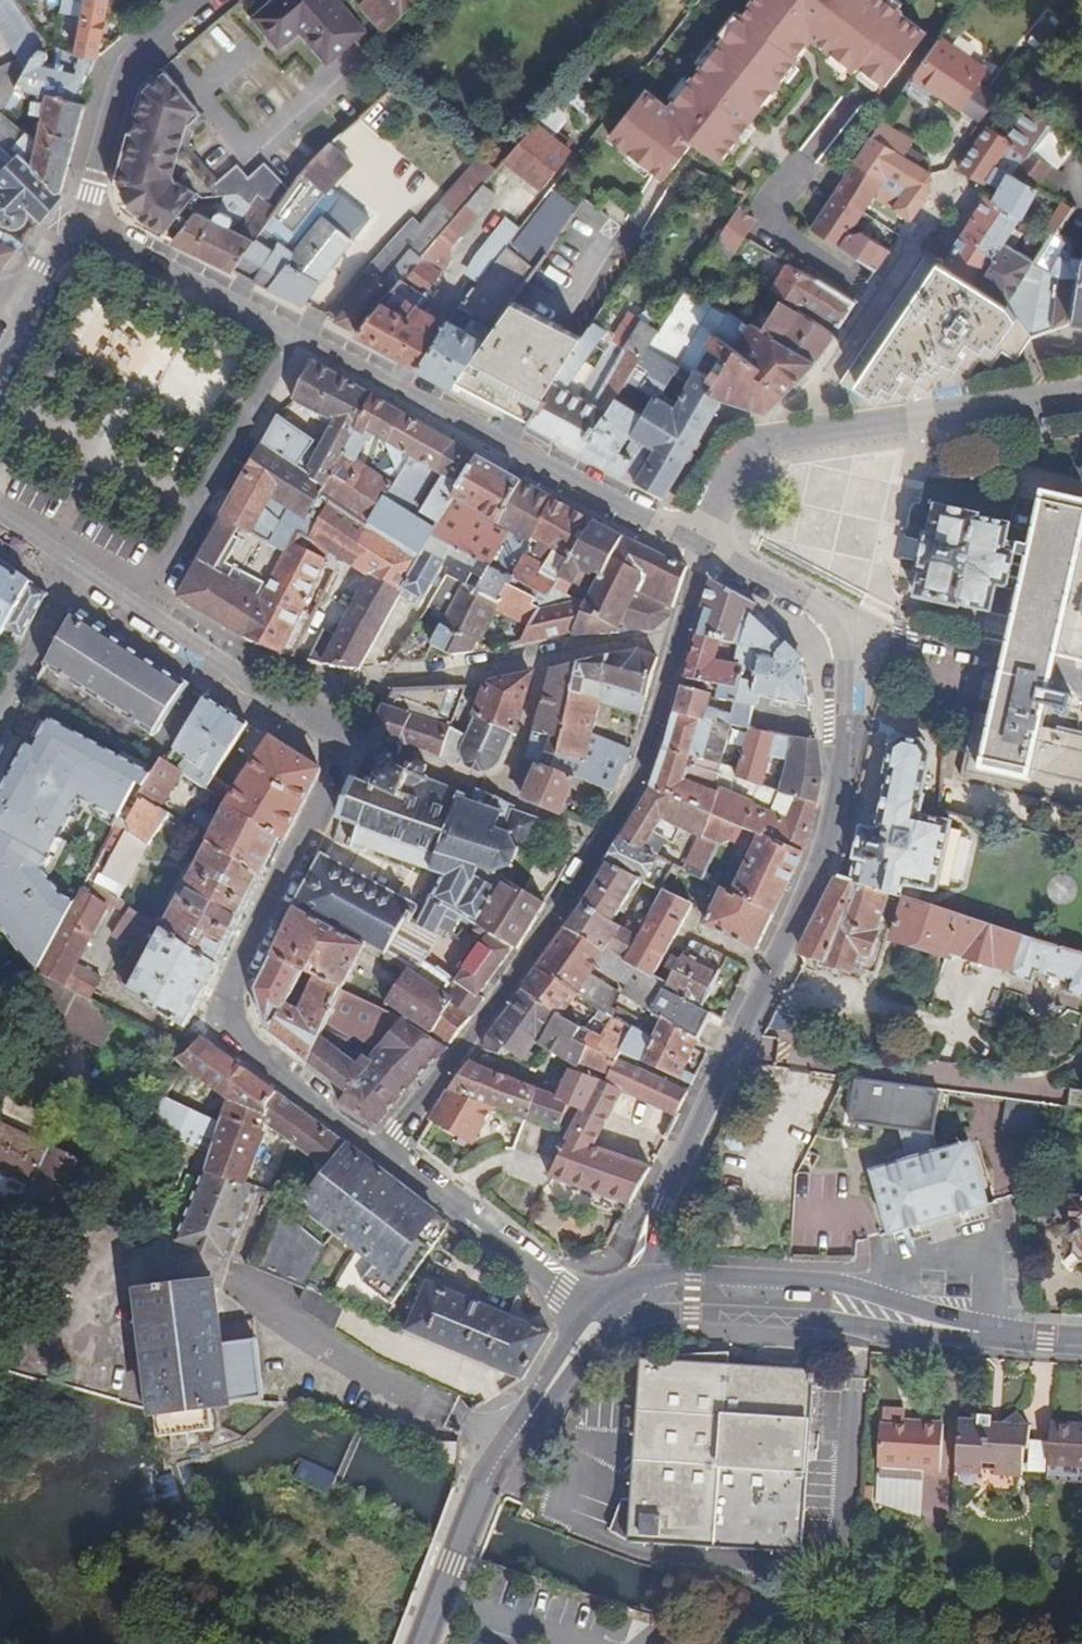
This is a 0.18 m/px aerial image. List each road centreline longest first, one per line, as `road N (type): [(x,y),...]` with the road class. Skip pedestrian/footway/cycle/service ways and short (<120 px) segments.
road 1 (residential): [(615,1315),(656,1262),(663,1205),(822,870),(842,781),(843,635),(811,601),(711,553)]
road 2 (residential): [(147,615),(336,735),(343,760),(232,988),(229,1014),(237,1042),(383,1151)]
road 3 (residential): [(711,553),(643,773),(542,942),(383,1151)]
road 4 (residential): [(696,545),(292,333)]
road 5 (tertiary): [(615,1315),(561,1368),(503,1456),(438,1598)]
road 6 (tertiary): [(916,1322),(831,1281),(694,1274),(670,1274),(615,1315)]
road 7 (residential): [(147,615),(292,333)]
road 8 (tertiary): [(615,1315),(916,1322)]
road 9 (residential): [(1081,394),(790,435)]
road 10 (residential): [(953,199),(790,435)]
road 11 (residential): [(383,1151),(561,1293),(615,1315)]
road 12 (residential): [(204,0),(128,66),(85,224)]
road 13 (residential): [(292,333),(85,224)]
road 14 (residential): [(0,511),(147,615)]
road 15 (tertiary): [(1081,1341),(916,1322)]
road 16 (residential): [(790,435),(760,440),(736,459),(696,545)]
road 17 (residential): [(438,1598),(578,1643)]

